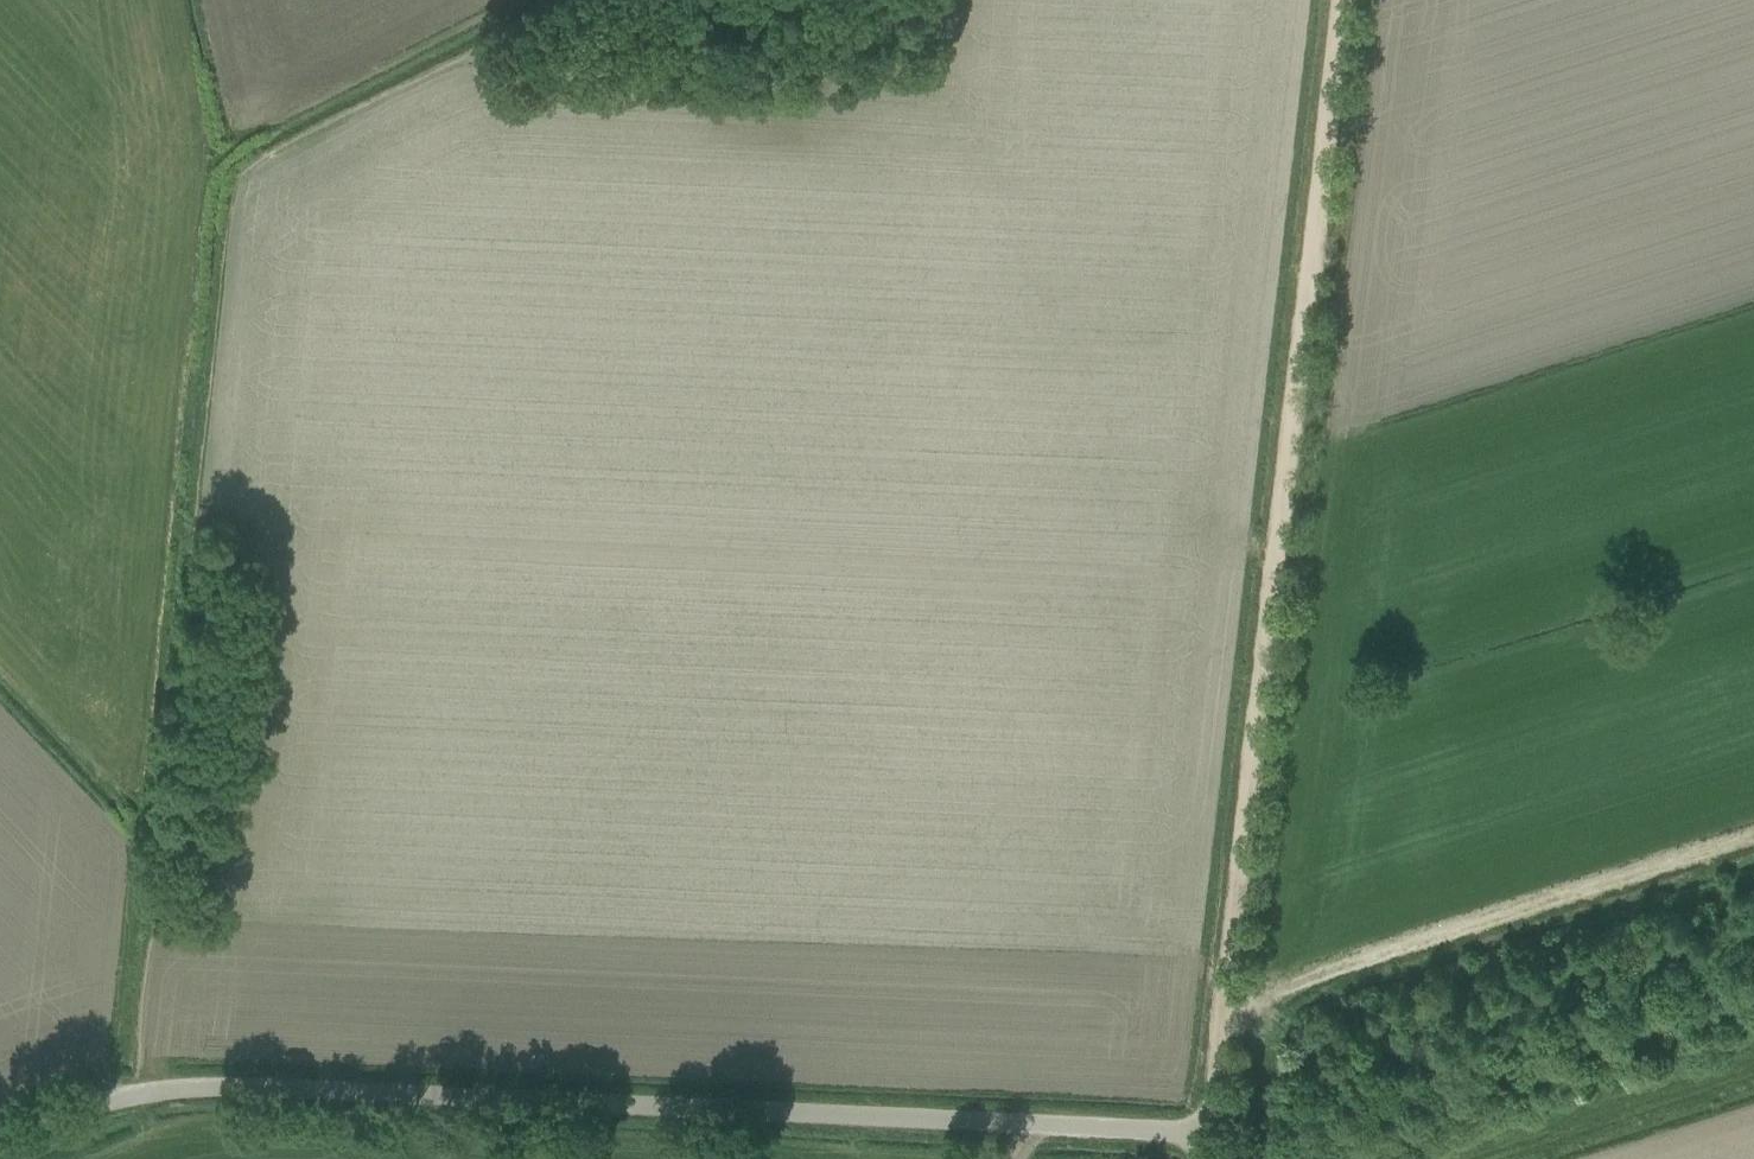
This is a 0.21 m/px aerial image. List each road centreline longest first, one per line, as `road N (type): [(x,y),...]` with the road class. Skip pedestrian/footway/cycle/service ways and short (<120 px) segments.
road 1 (unclassified): [(0,1144),(88,1107),(214,1085),(1207,1130)]
road 2 (track): [(1343,0),(1207,1130)]

